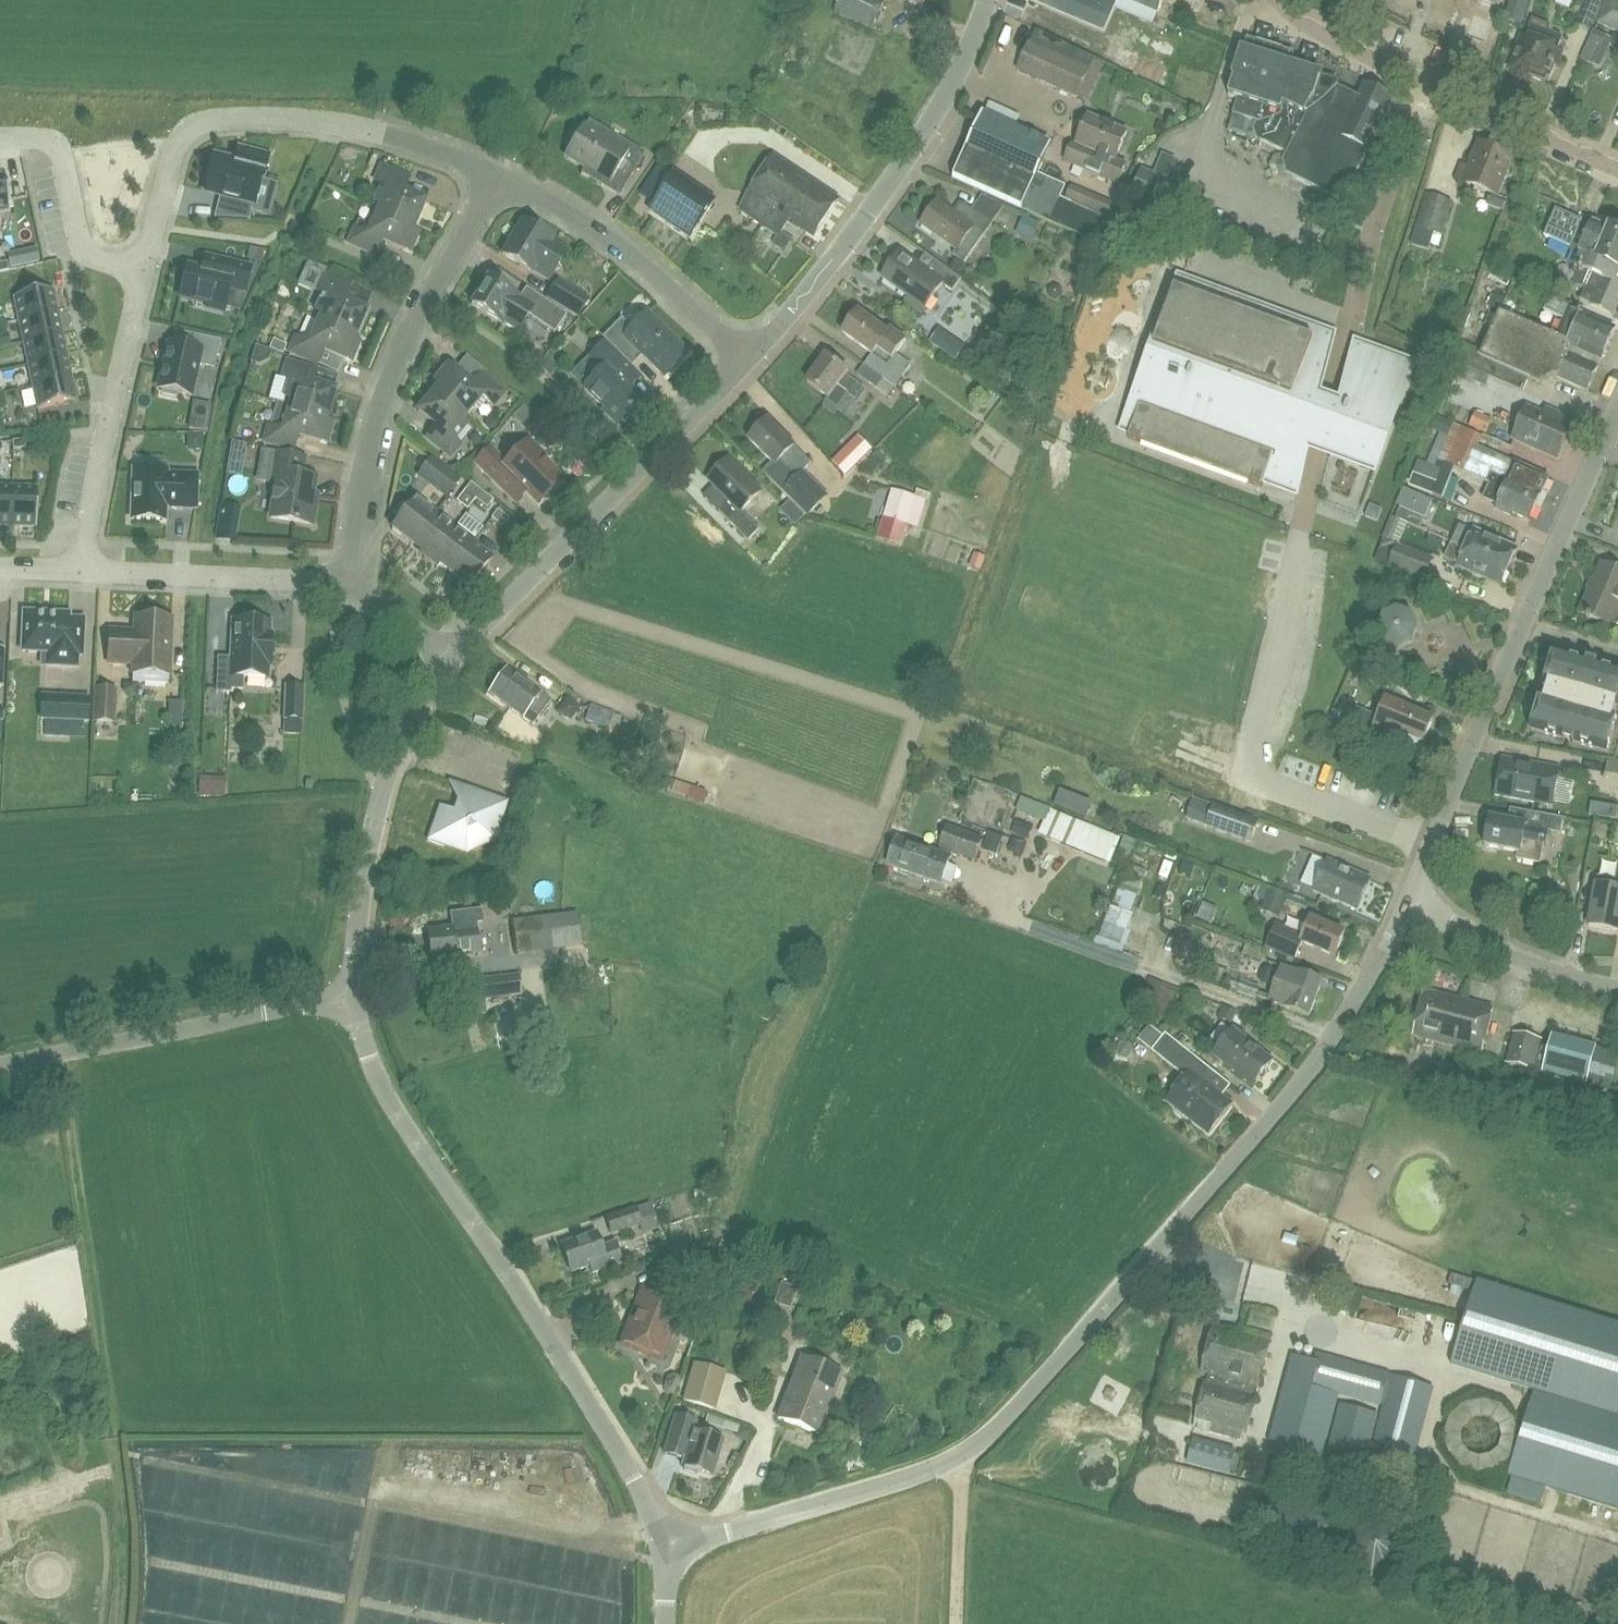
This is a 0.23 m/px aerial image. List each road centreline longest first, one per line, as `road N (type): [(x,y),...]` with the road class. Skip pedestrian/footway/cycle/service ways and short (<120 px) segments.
road 1 (tertiary): [(668,1548),(908,1474),(977,1439),(1295,1086),(1354,1002),(1410,896)]
road 2 (unclassified): [(668,1548),(610,1434),(382,1091),(352,998)]
road 3 (tertiary): [(1410,896),(1617,402)]
road 4 (residential): [(351,577),(372,418),(414,315),(494,172)]
road 5 (unclassified): [(746,356),(896,171),(939,103),(986,0)]
road 6 (unclassified): [(448,659),(746,356)]
road 7 (track): [(54,1054),(111,1438)]
road 8 (residential): [(1617,166),(1305,28),(1273,0)]
road 9 (unclassified): [(352,998),(372,817),(390,762),(448,659)]
road 10 (unclassified): [(0,1064),(352,998)]
road 11 (residential): [(494,172),(431,145),(323,119),(184,125)]
road 12 (residential): [(746,356),(664,280),(576,215),(494,172)]
road 13 (residential): [(142,268),(74,568)]
road 14 (residential): [(74,568),(351,577)]
road 15 (unclassified): [(1617,986),(1523,957),(1410,896)]
road 16 (residential): [(546,0),(538,65),(494,172)]
road 17 (residential): [(142,268),(92,258),(73,244),(55,150)]
road 18 (residential): [(55,150),(72,0)]
road 19 (residential): [(184,125),(142,268)]
road 20 (residential): [(553,0),(692,29)]
road 21 (residential): [(159,0),(161,66),(184,125)]
road 22 (residential): [(448,659),(351,577)]

